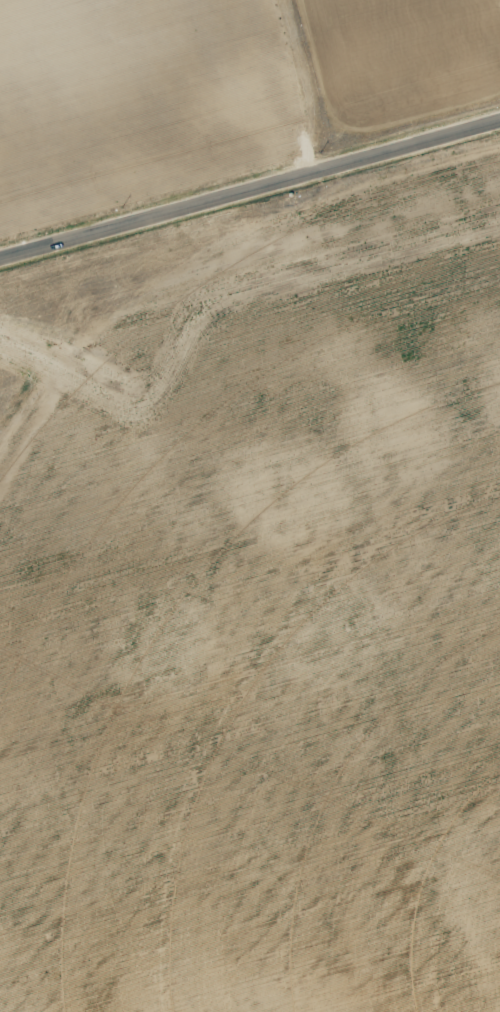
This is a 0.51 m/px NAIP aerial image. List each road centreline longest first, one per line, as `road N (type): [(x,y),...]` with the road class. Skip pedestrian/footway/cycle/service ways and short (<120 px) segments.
road 1 (residential): [(0,256),(499,115)]

